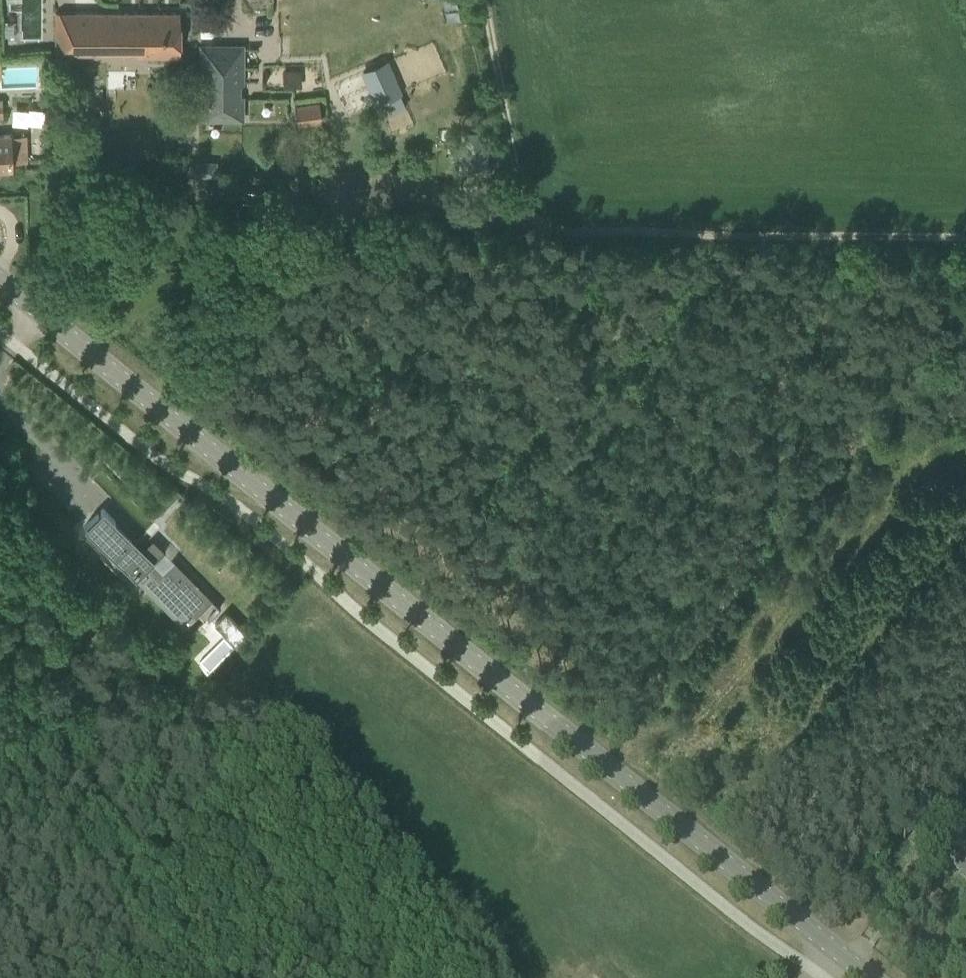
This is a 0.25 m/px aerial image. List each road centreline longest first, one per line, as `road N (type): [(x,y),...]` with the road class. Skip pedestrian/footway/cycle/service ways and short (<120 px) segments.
road 1 (tertiary): [(867,977),(0,280)]
road 2 (track): [(485,0),(521,198),(549,228),(965,240)]

